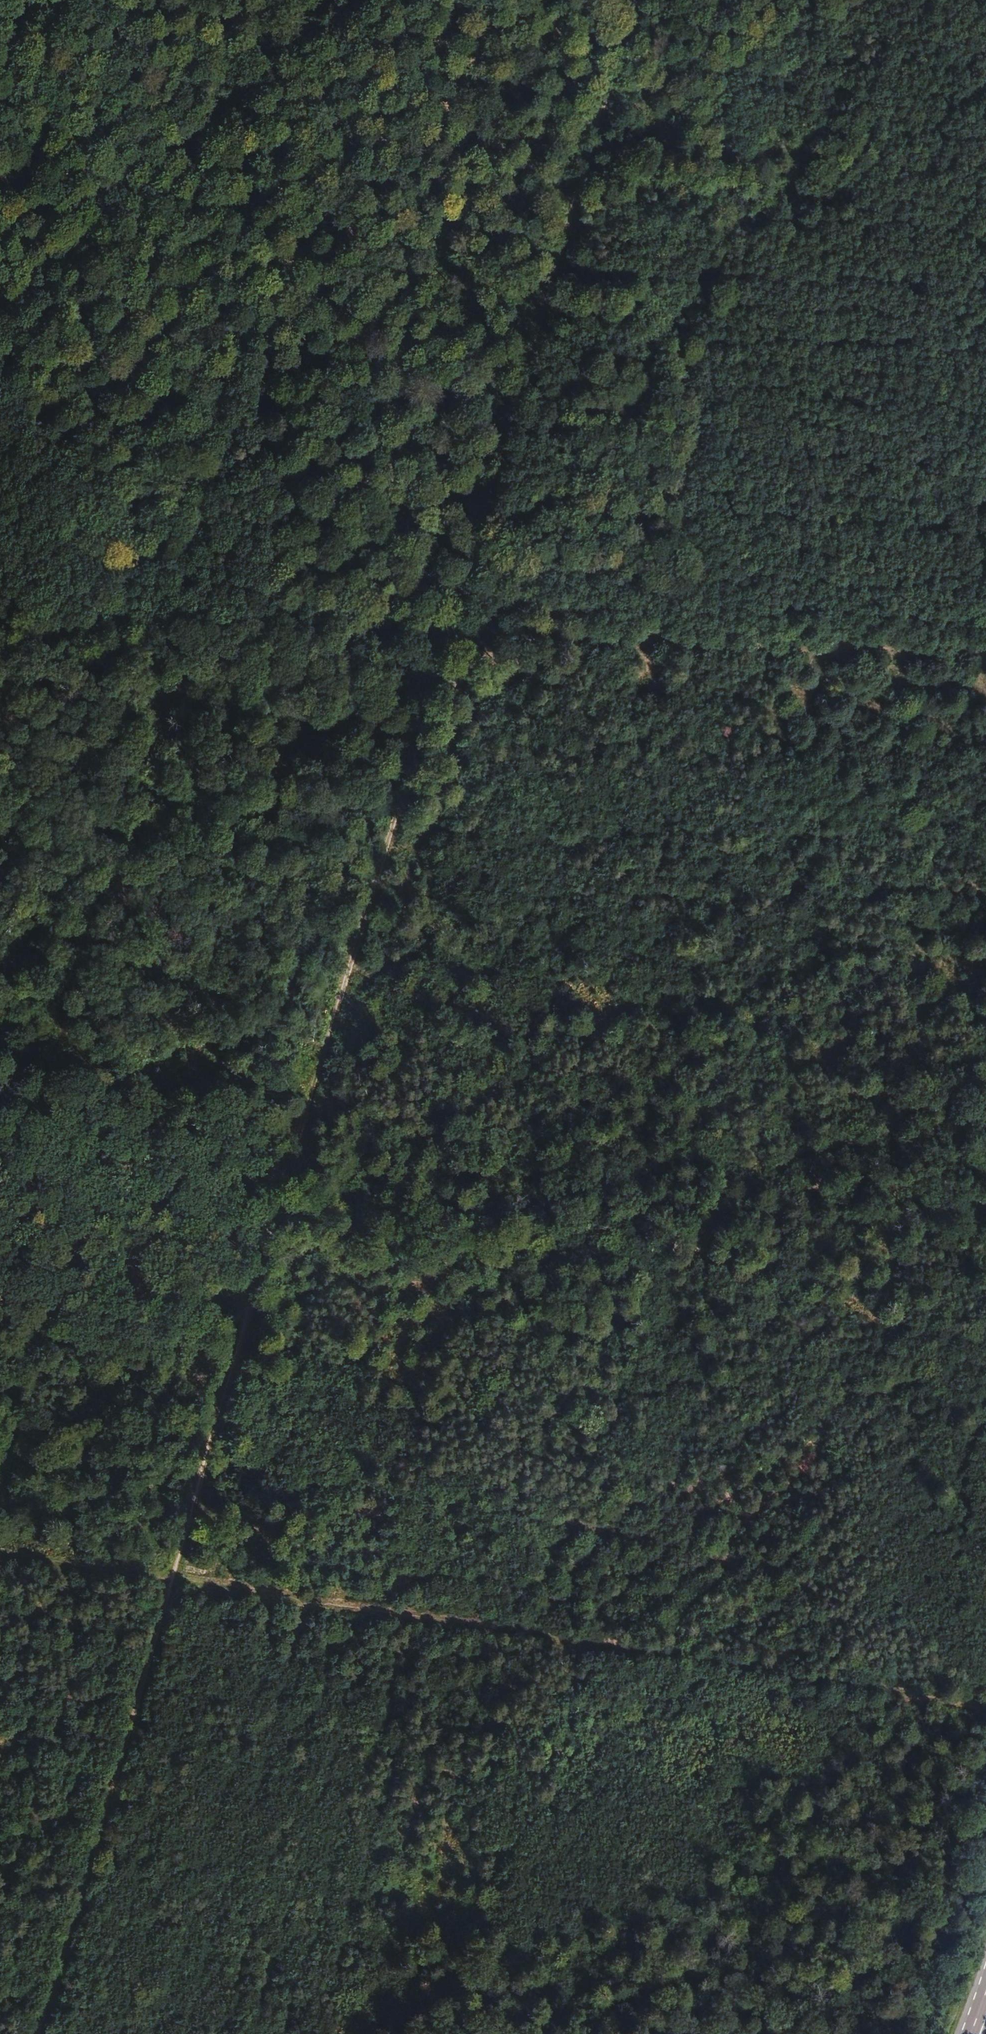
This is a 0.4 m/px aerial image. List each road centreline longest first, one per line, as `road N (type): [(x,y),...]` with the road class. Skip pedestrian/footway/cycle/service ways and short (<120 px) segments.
road 1 (track): [(442,629),(985,657)]
road 2 (track): [(173,1579),(0,1222)]
road 3 (track): [(0,1553),(173,1579)]
road 4 (track): [(923,0),(985,137)]

